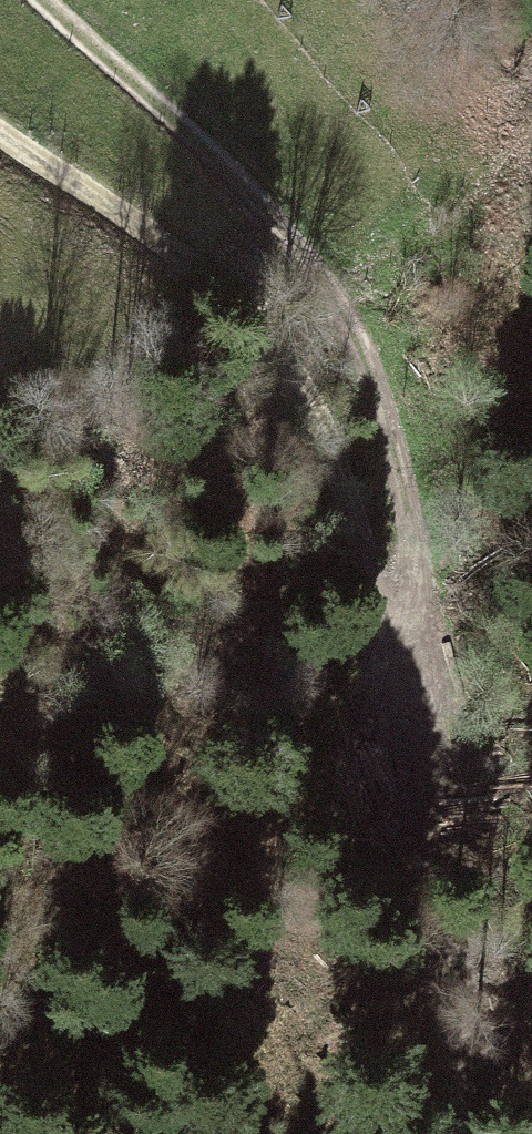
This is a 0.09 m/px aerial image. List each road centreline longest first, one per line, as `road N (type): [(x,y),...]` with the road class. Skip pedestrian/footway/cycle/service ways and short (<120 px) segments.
road 1 (track): [(479,1133),(421,811),(286,360),(248,290),(0,130)]
road 2 (track): [(386,681),(425,665),(398,485),(306,254),(171,115),(40,0)]

